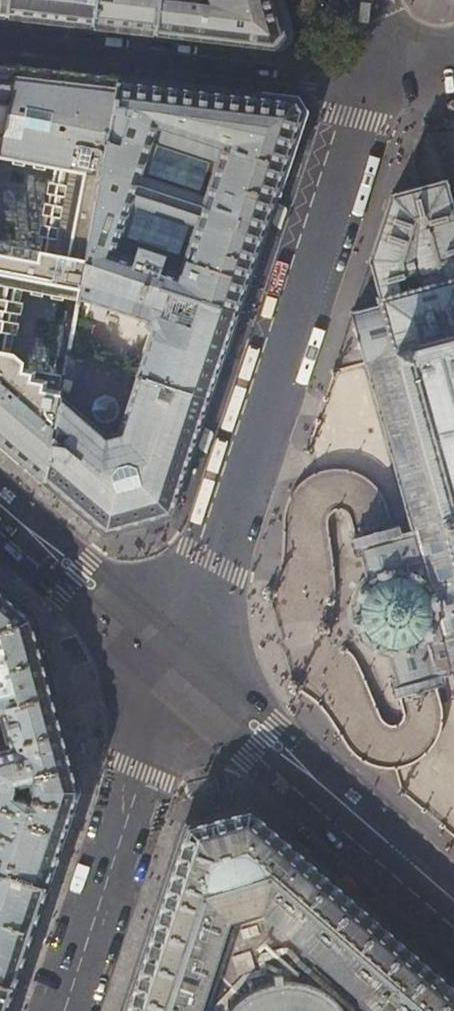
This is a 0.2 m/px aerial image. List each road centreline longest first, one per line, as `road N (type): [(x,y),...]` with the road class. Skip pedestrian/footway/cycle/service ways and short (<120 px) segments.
road 1 (secondary): [(366,86),(175,669)]
road 2 (residential): [(0,42),(366,86)]
road 3 (tertiary): [(175,669),(453,909)]
road 4 (secondary): [(175,669),(63,1010)]
road 5 (tertiary): [(0,515),(175,669)]

